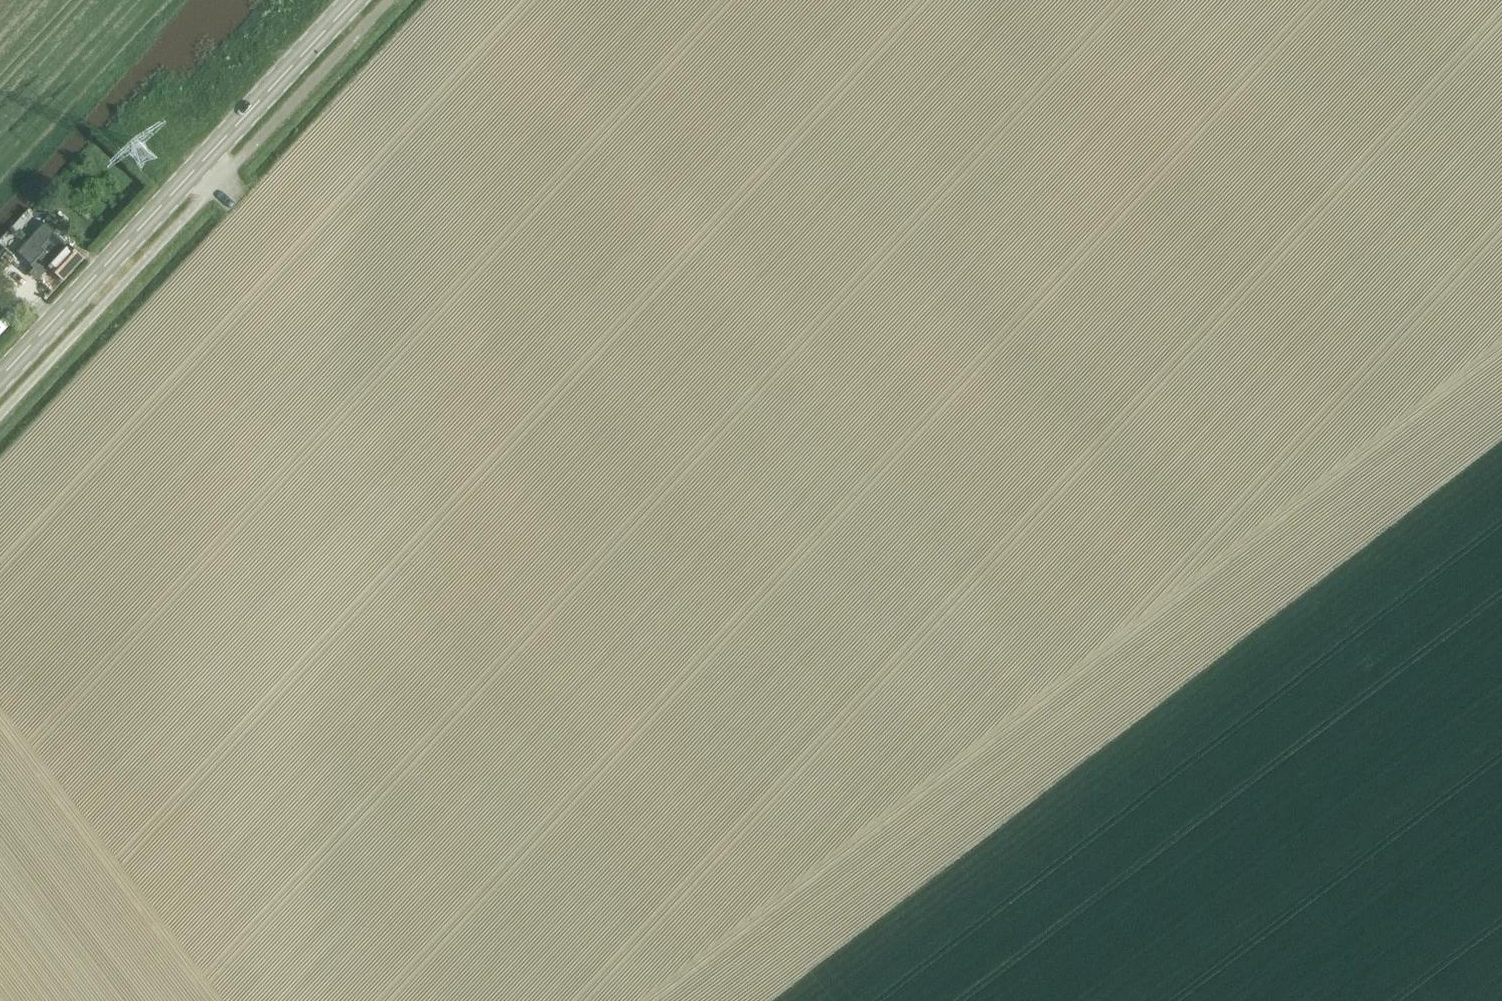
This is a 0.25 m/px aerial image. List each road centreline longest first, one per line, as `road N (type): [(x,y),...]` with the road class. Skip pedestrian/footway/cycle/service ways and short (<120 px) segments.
road 1 (secondary): [(0,387),(361,0)]

